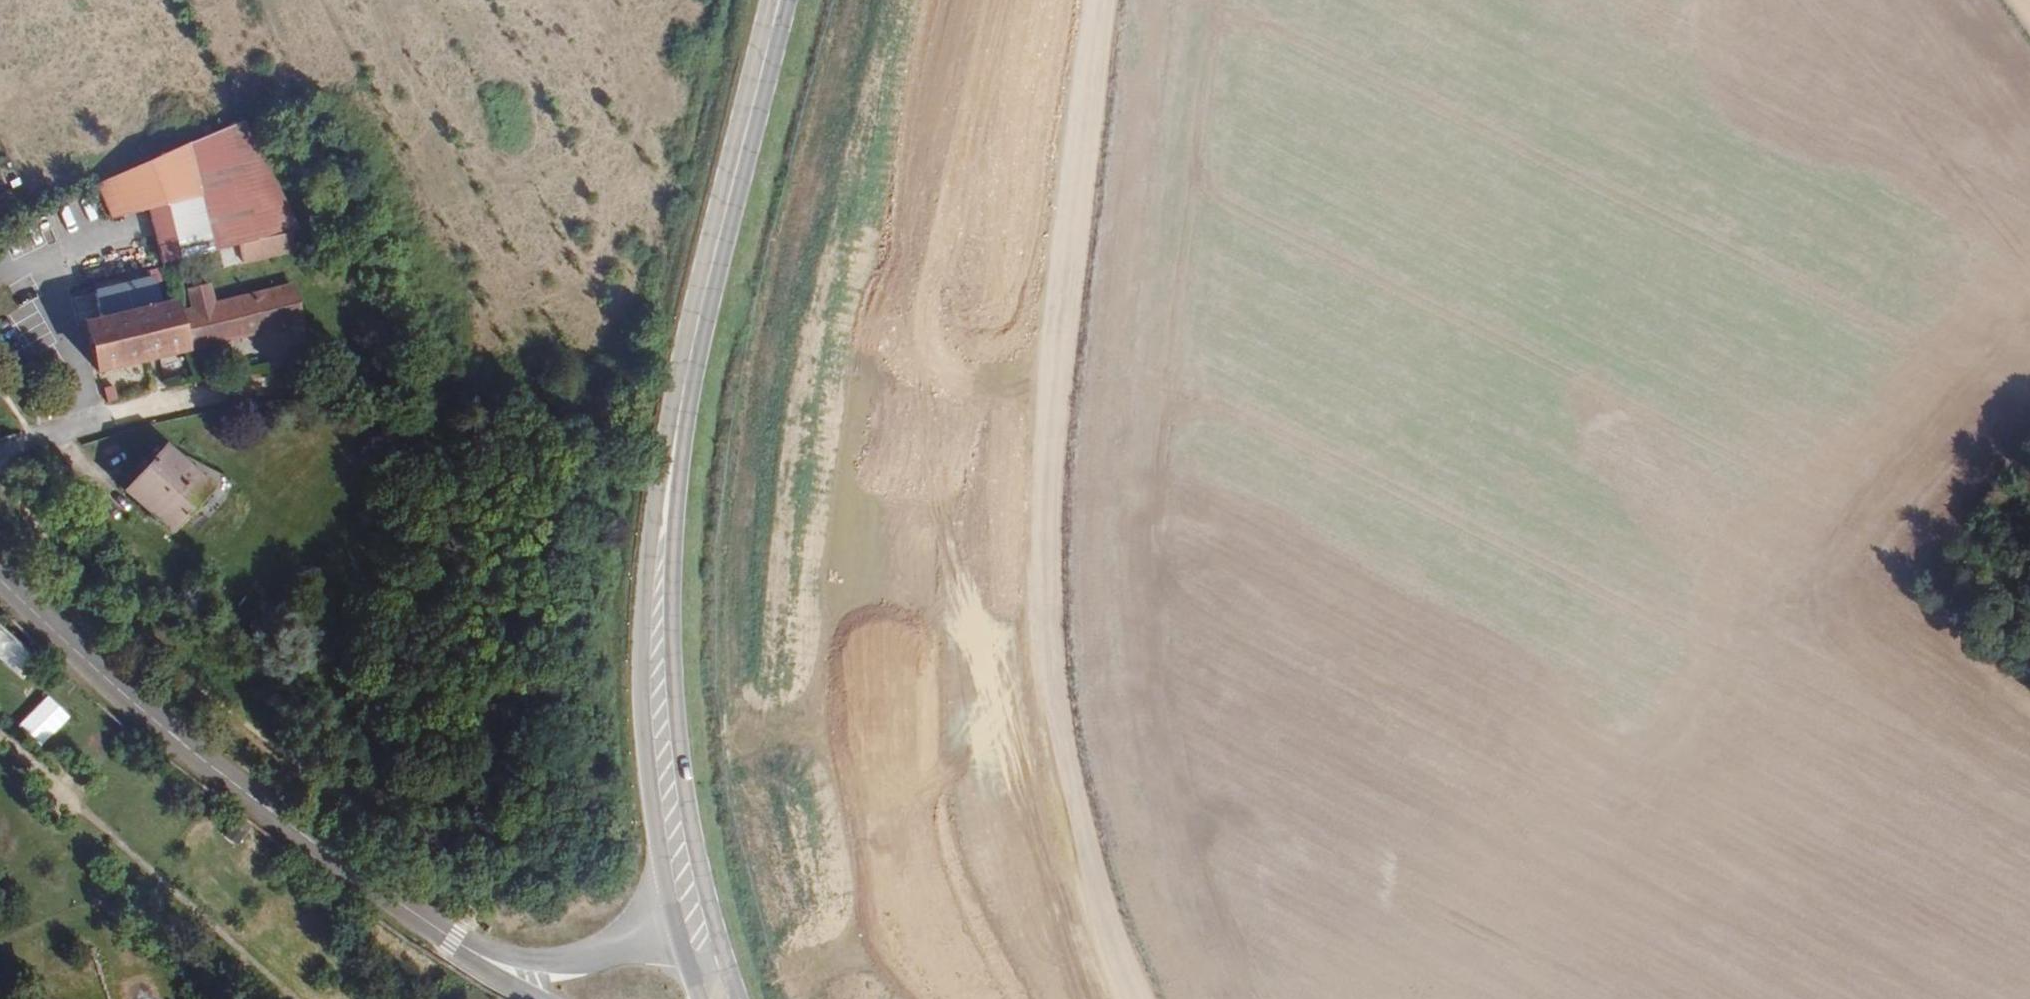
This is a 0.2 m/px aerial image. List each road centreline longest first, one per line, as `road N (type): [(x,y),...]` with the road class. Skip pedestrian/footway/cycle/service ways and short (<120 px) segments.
road 1 (primary): [(680,860),(657,691),(662,543),(692,362),(782,0)]
road 2 (tertiary): [(489,961),(205,757),(0,573)]
road 3 (unclassified): [(0,455),(160,403),(292,376)]
road 4 (tertiary): [(628,949),(584,962),(489,961)]

